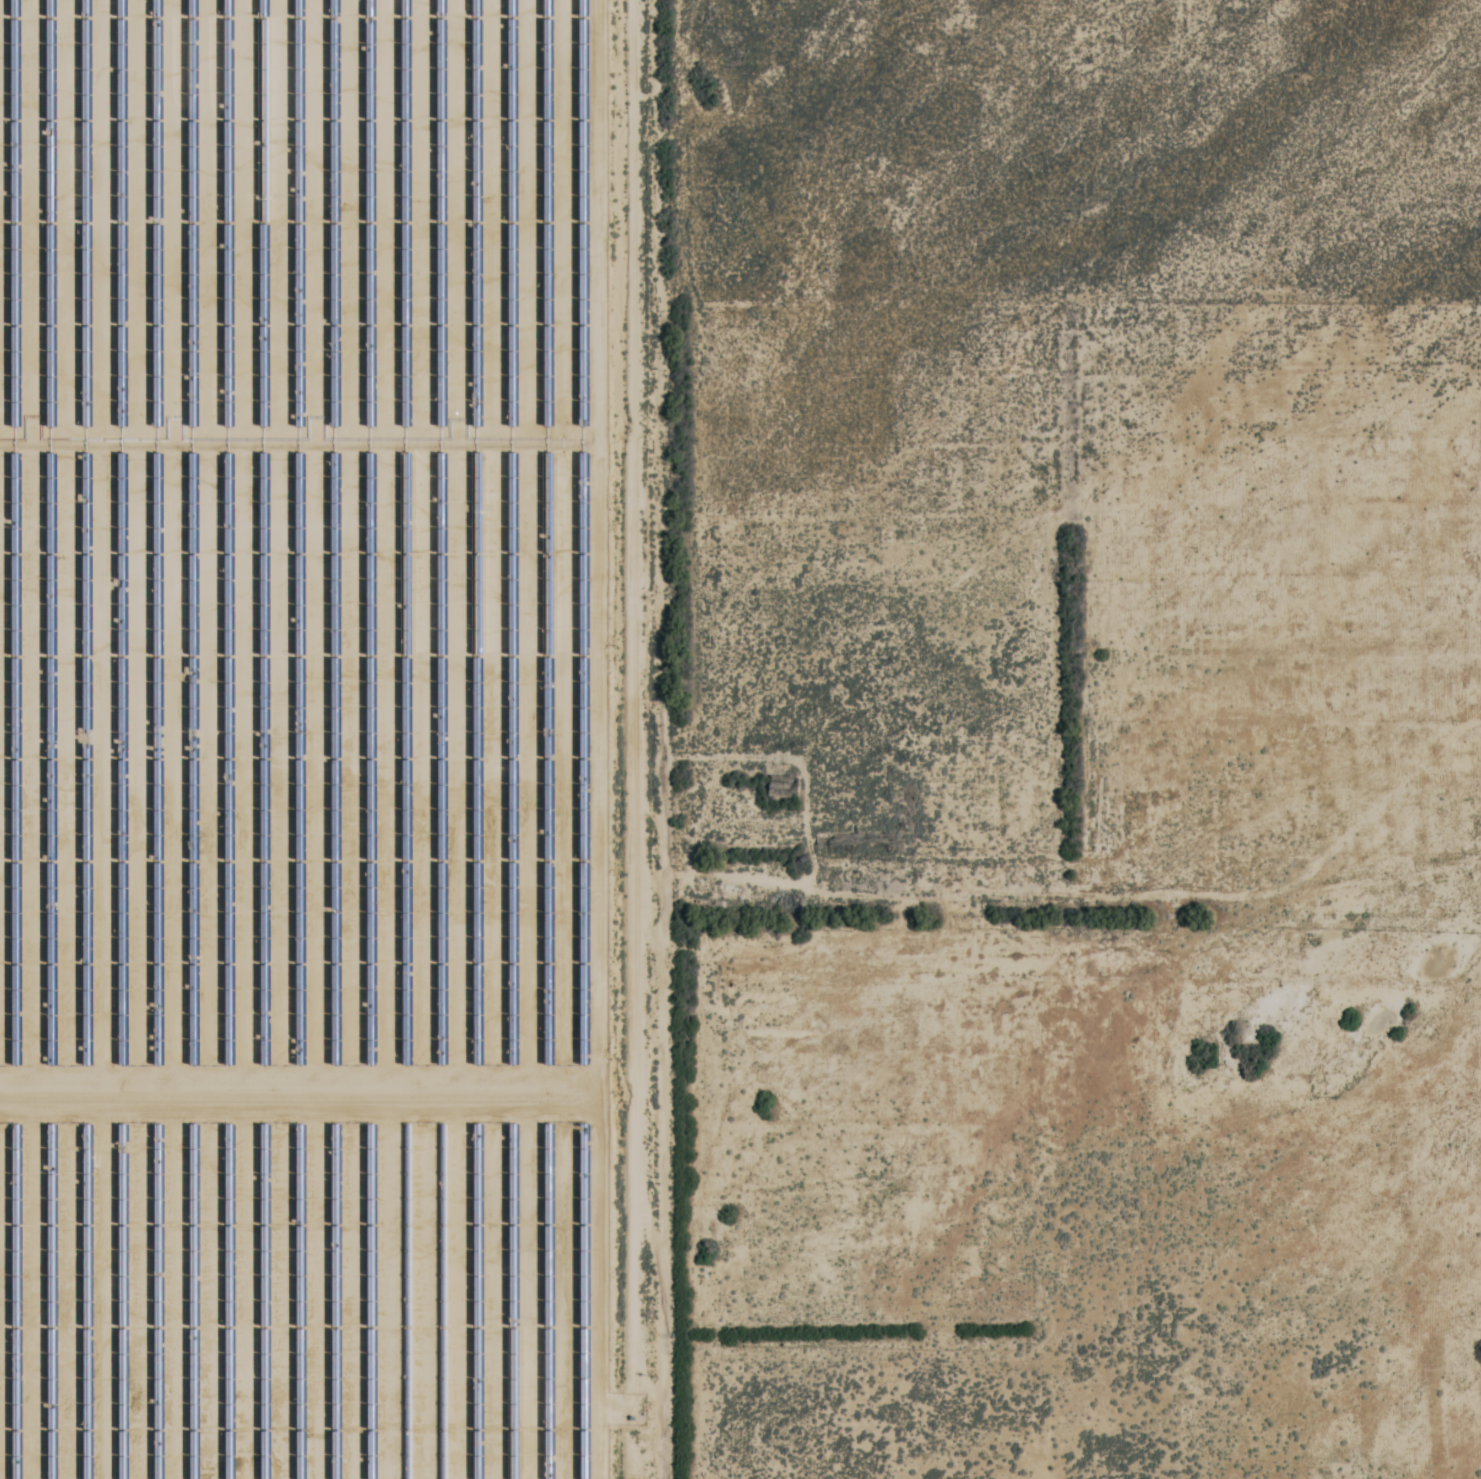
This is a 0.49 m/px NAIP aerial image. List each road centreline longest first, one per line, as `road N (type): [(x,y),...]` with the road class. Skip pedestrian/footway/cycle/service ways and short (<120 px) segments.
road 1 (track): [(668,1478),(671,898),(657,0)]

